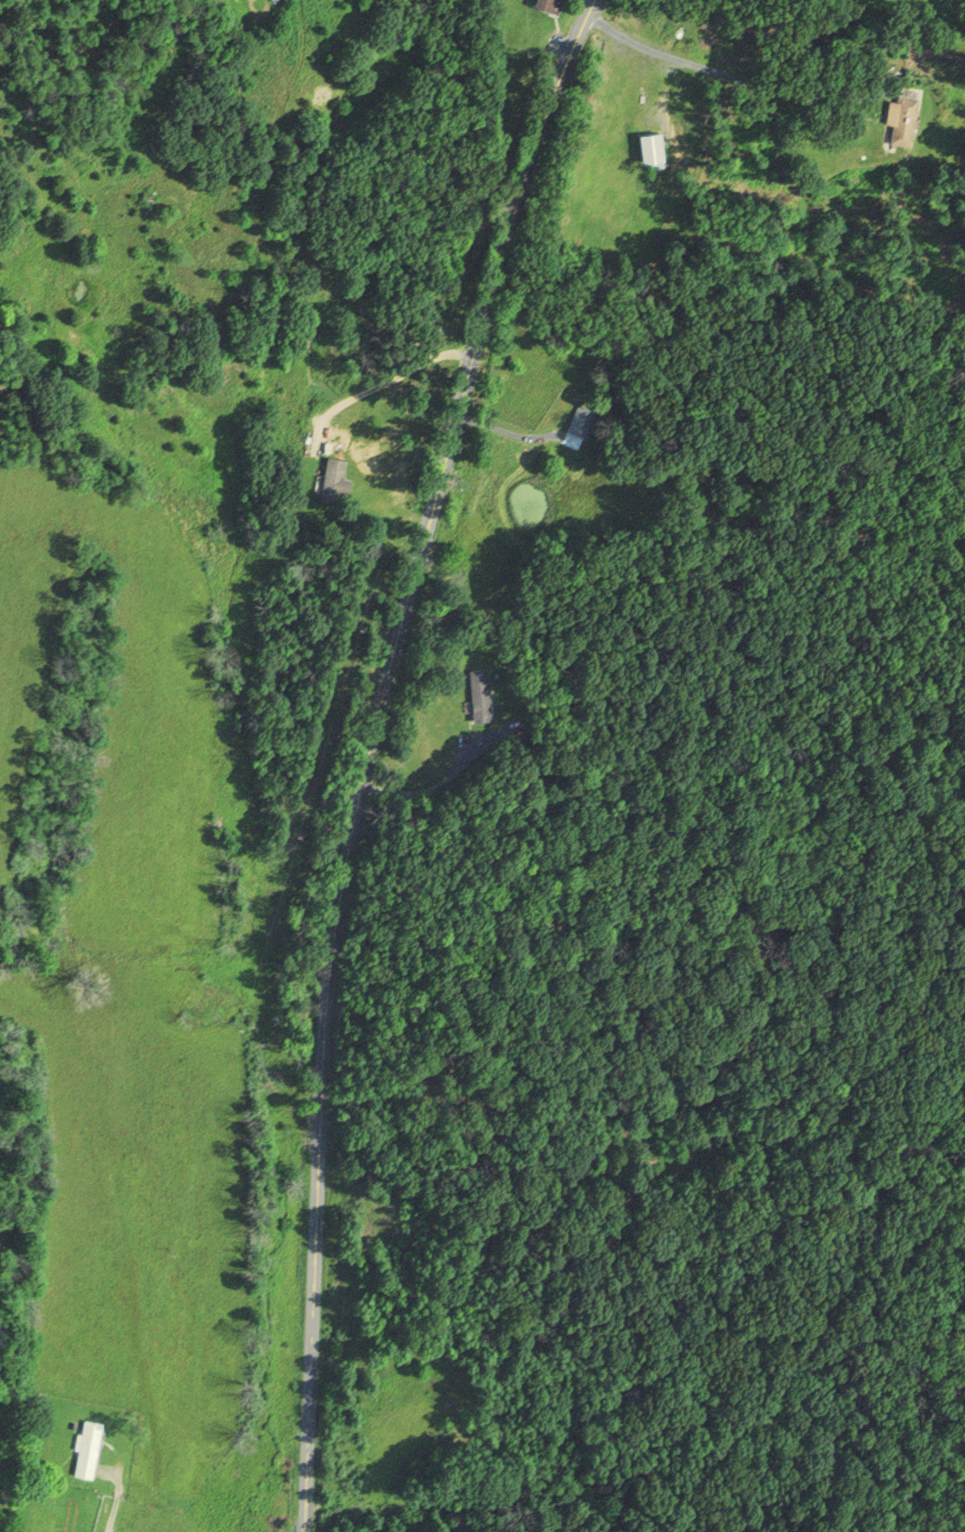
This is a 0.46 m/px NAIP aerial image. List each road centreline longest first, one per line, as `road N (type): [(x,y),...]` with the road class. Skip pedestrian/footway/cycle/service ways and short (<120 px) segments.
road 1 (tertiary): [(305,1531),(329,961),(356,773),(468,380),(592,0)]

